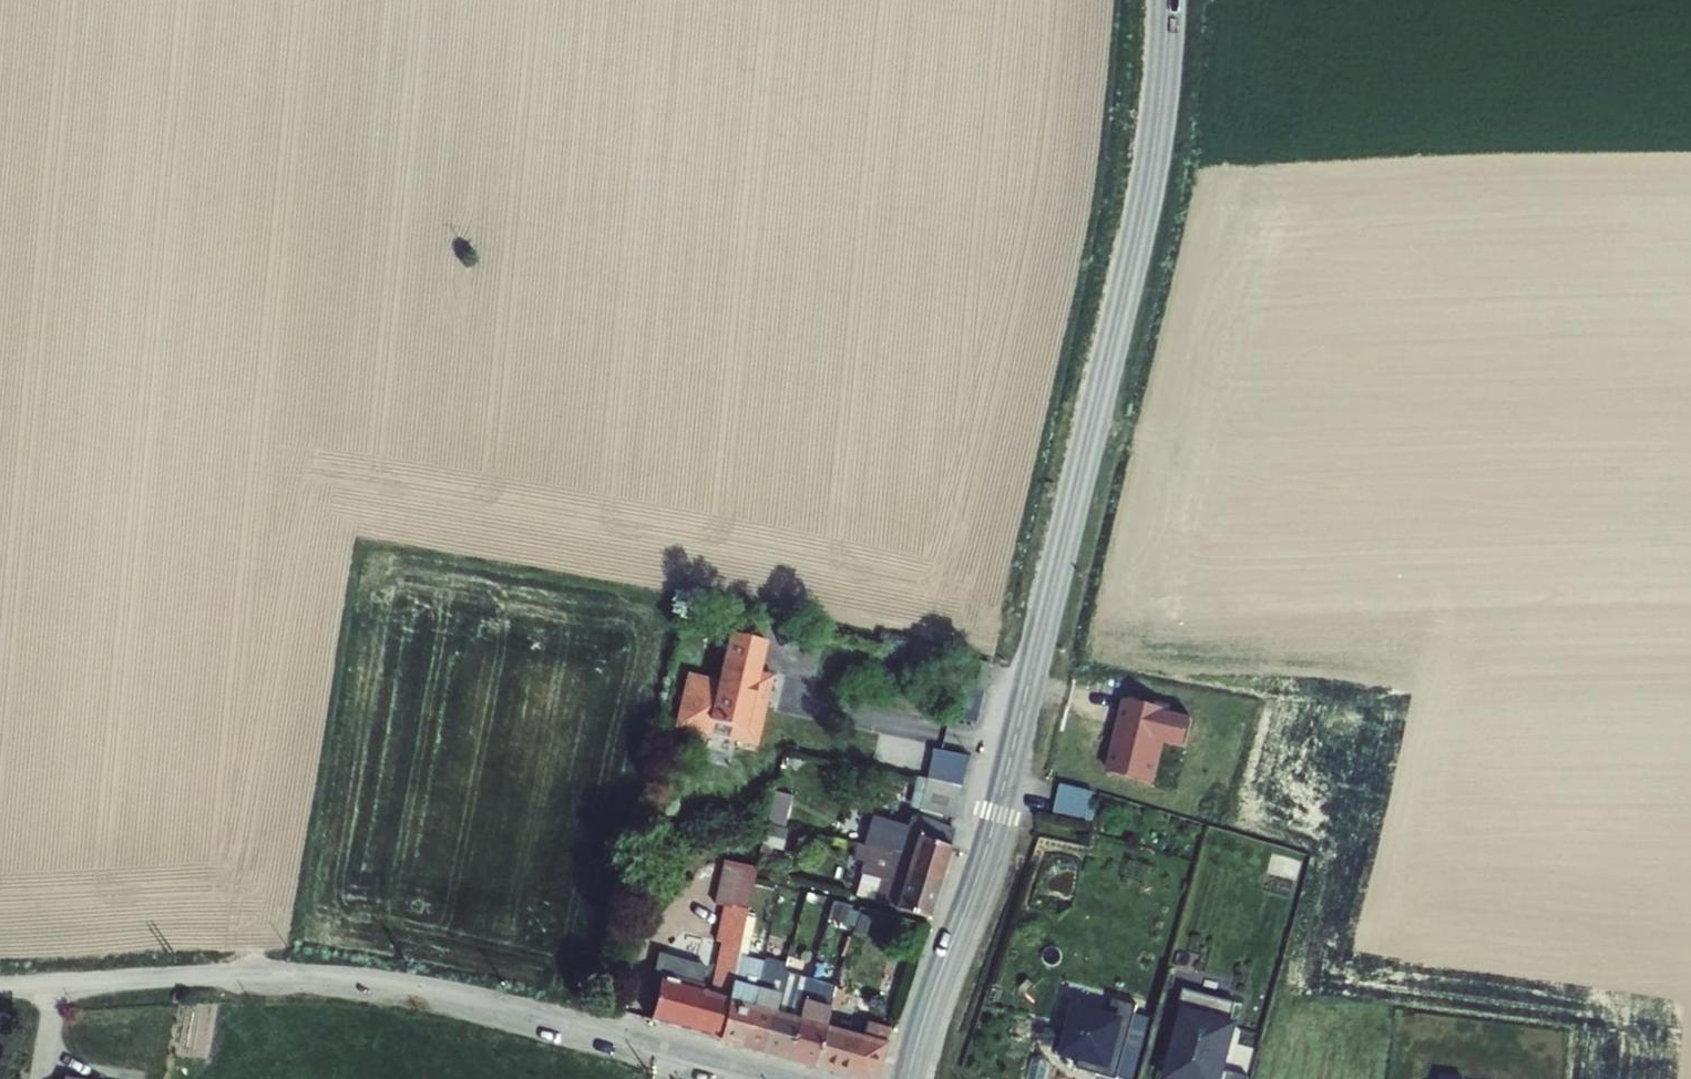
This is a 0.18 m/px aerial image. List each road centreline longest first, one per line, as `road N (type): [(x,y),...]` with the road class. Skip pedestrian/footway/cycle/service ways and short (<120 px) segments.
road 1 (tertiary): [(907,1078),(986,848),(1089,438),(1148,180),(1167,0)]
road 2 (unclassified): [(0,984),(305,974),(547,1015),(772,1078)]

